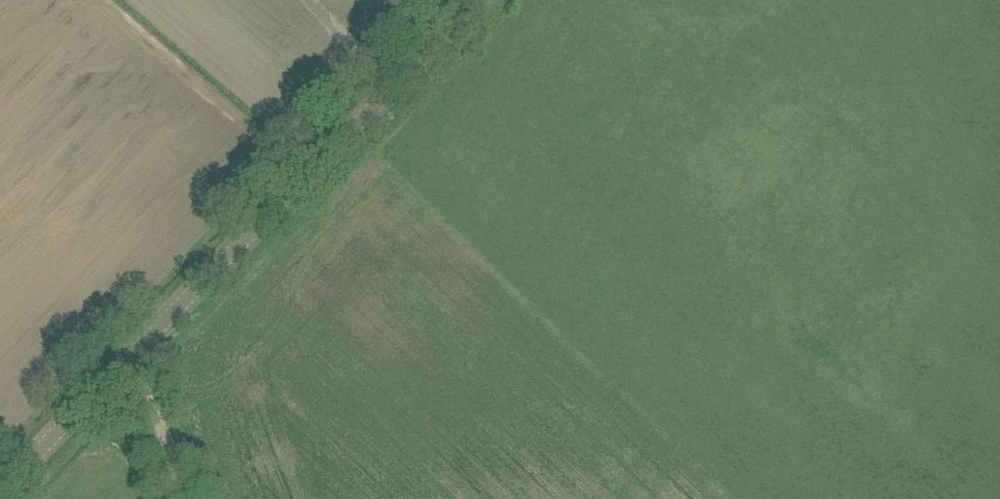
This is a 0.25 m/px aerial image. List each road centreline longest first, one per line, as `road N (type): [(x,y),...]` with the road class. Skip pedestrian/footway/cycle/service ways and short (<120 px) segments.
road 1 (tertiary): [(0,493),(481,0)]
road 2 (track): [(131,358),(188,498)]

